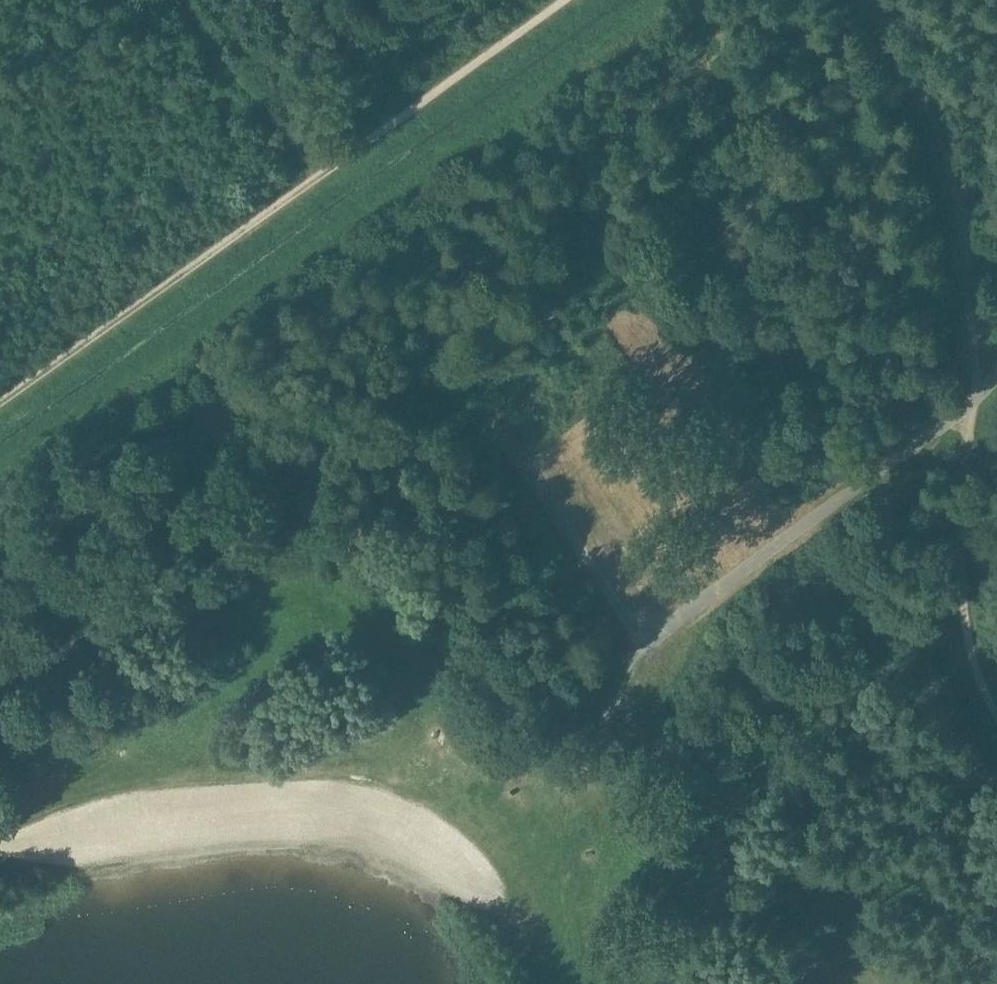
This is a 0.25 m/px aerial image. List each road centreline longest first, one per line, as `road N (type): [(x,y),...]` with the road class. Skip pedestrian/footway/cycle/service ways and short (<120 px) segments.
road 1 (track): [(0,403),(564,0)]
road 2 (unclassified): [(996,376),(968,408),(641,638)]
road 3 (track): [(641,638),(467,394)]
road 4 (track): [(188,0),(317,178)]

